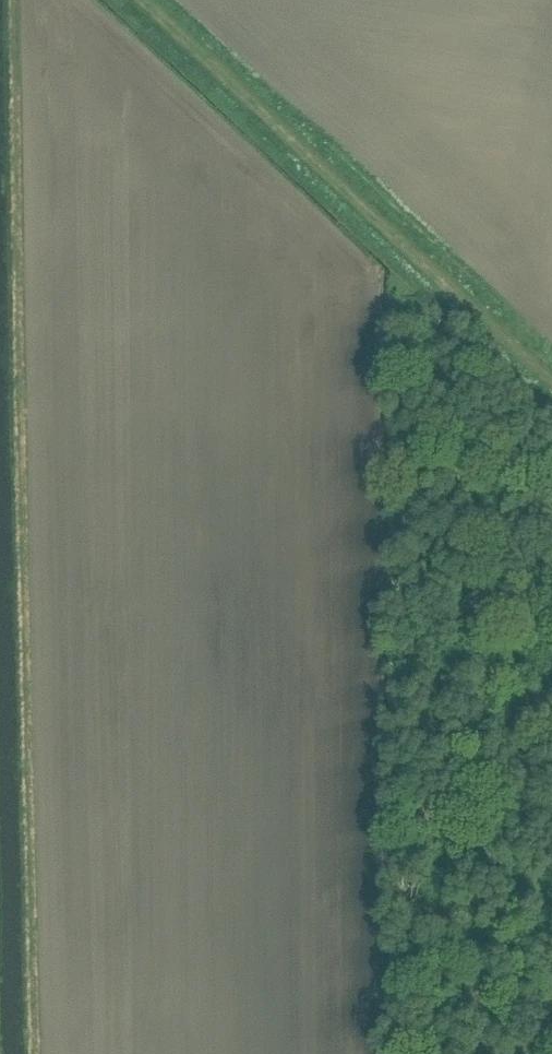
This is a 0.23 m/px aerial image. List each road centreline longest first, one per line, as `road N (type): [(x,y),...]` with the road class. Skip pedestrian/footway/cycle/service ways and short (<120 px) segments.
road 1 (track): [(551,384),(145,0)]

